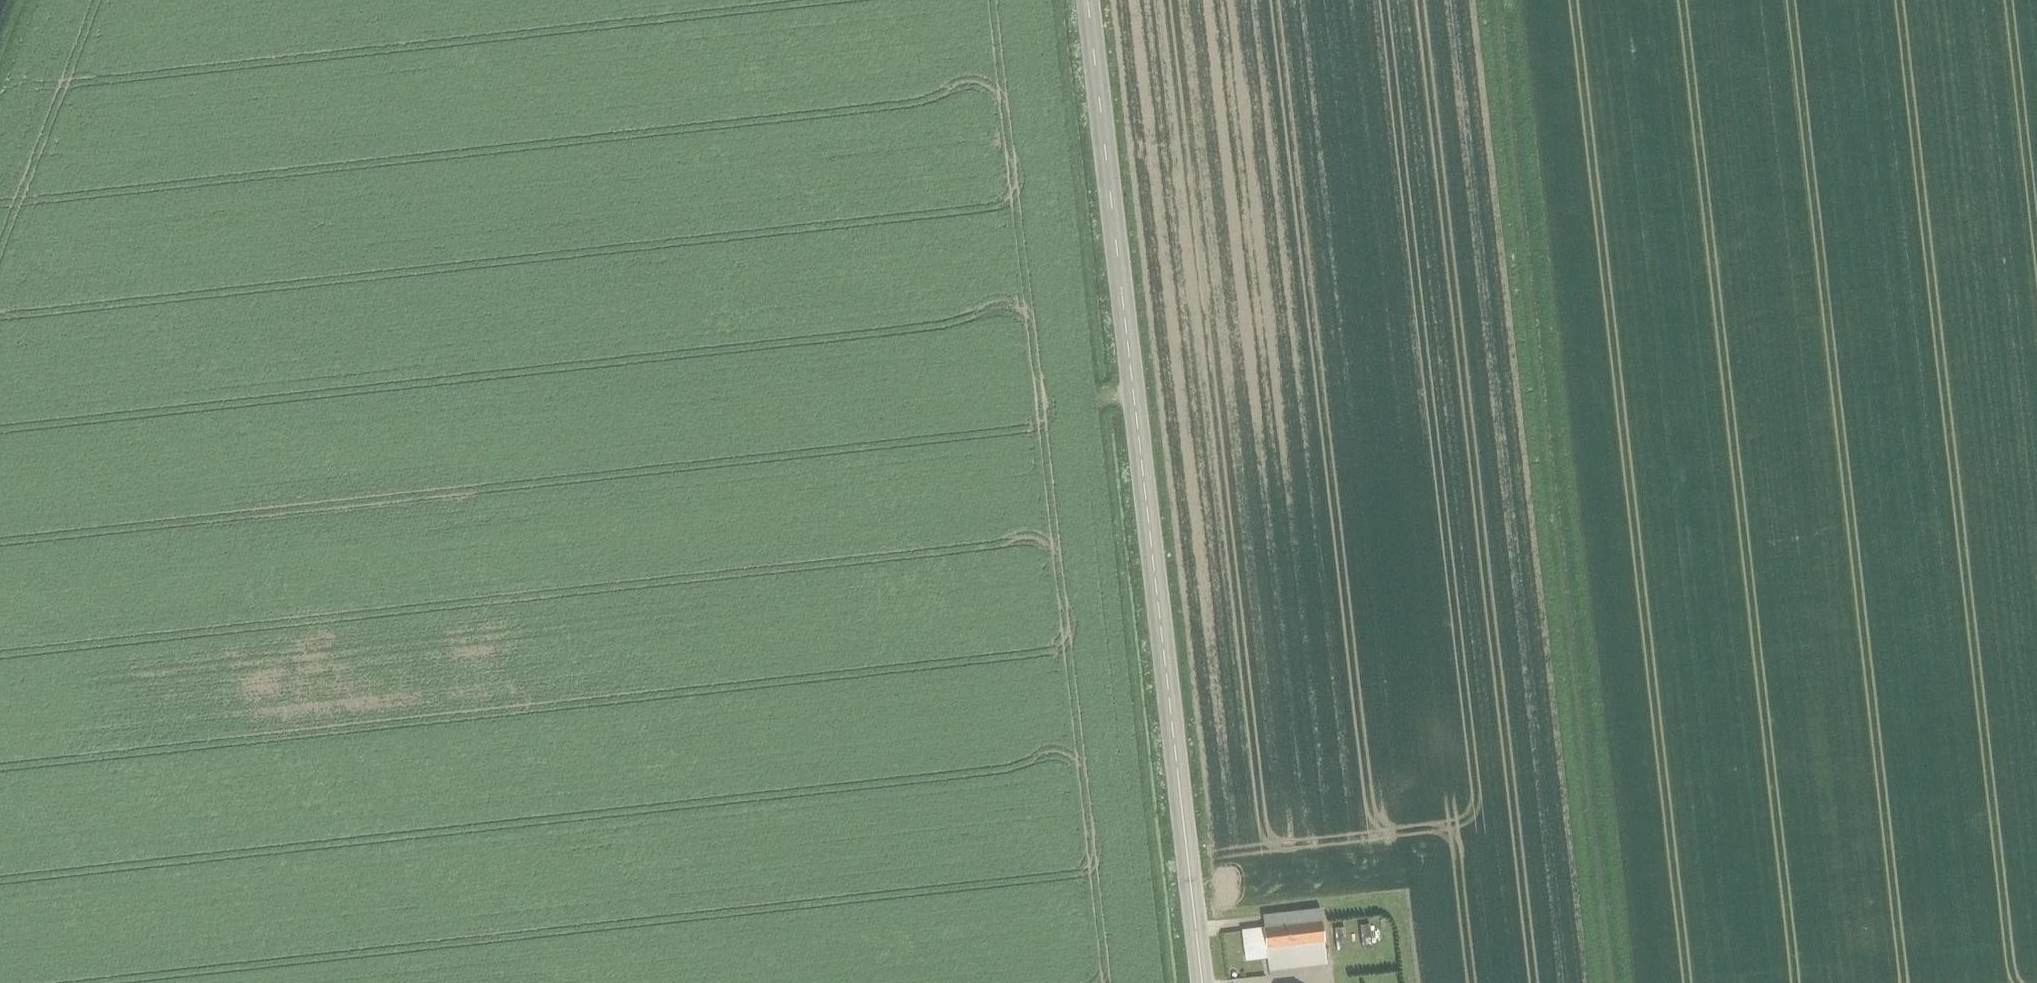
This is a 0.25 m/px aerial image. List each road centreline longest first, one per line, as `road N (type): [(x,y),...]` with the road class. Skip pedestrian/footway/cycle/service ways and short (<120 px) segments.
road 1 (tertiary): [(1090,0),(1206,982)]

